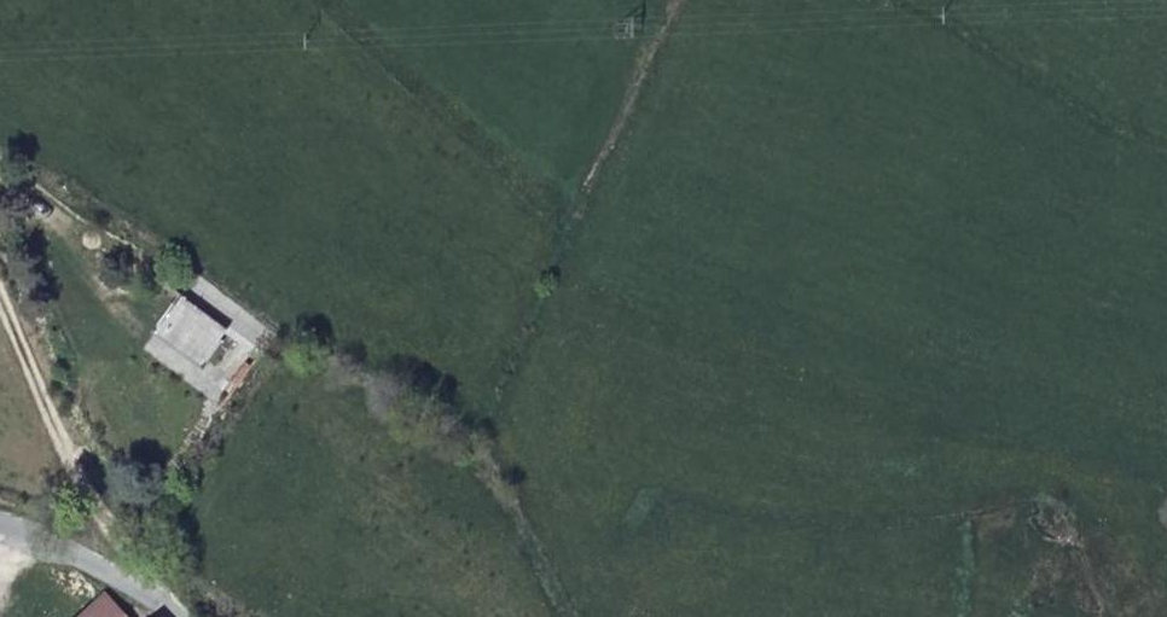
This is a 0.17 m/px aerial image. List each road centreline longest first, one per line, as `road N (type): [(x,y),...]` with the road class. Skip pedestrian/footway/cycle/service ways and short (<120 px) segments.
road 1 (track): [(0,261),(133,565),(173,616)]
road 2 (residential): [(0,525),(168,616)]

